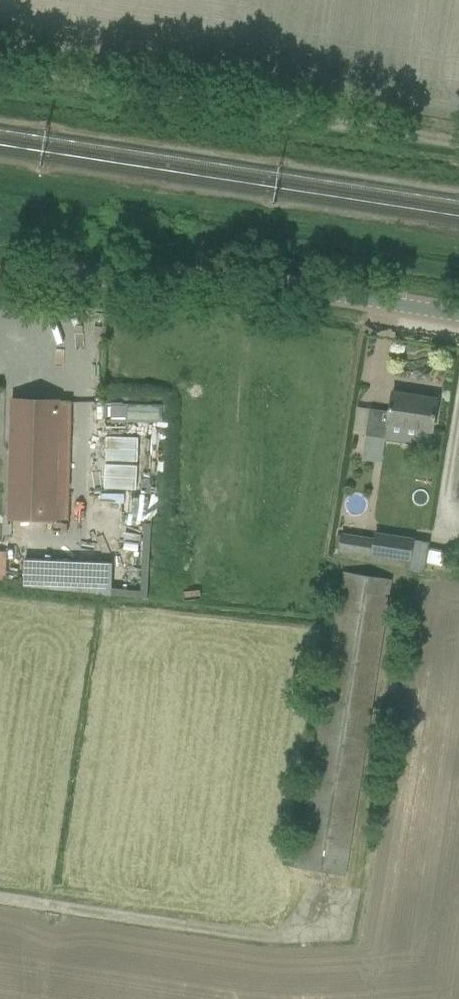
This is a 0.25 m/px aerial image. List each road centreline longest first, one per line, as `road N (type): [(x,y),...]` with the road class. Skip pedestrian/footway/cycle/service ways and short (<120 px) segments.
road 1 (track): [(0,86),(458,156)]
road 2 (tertiary): [(458,314),(186,277),(0,276)]

